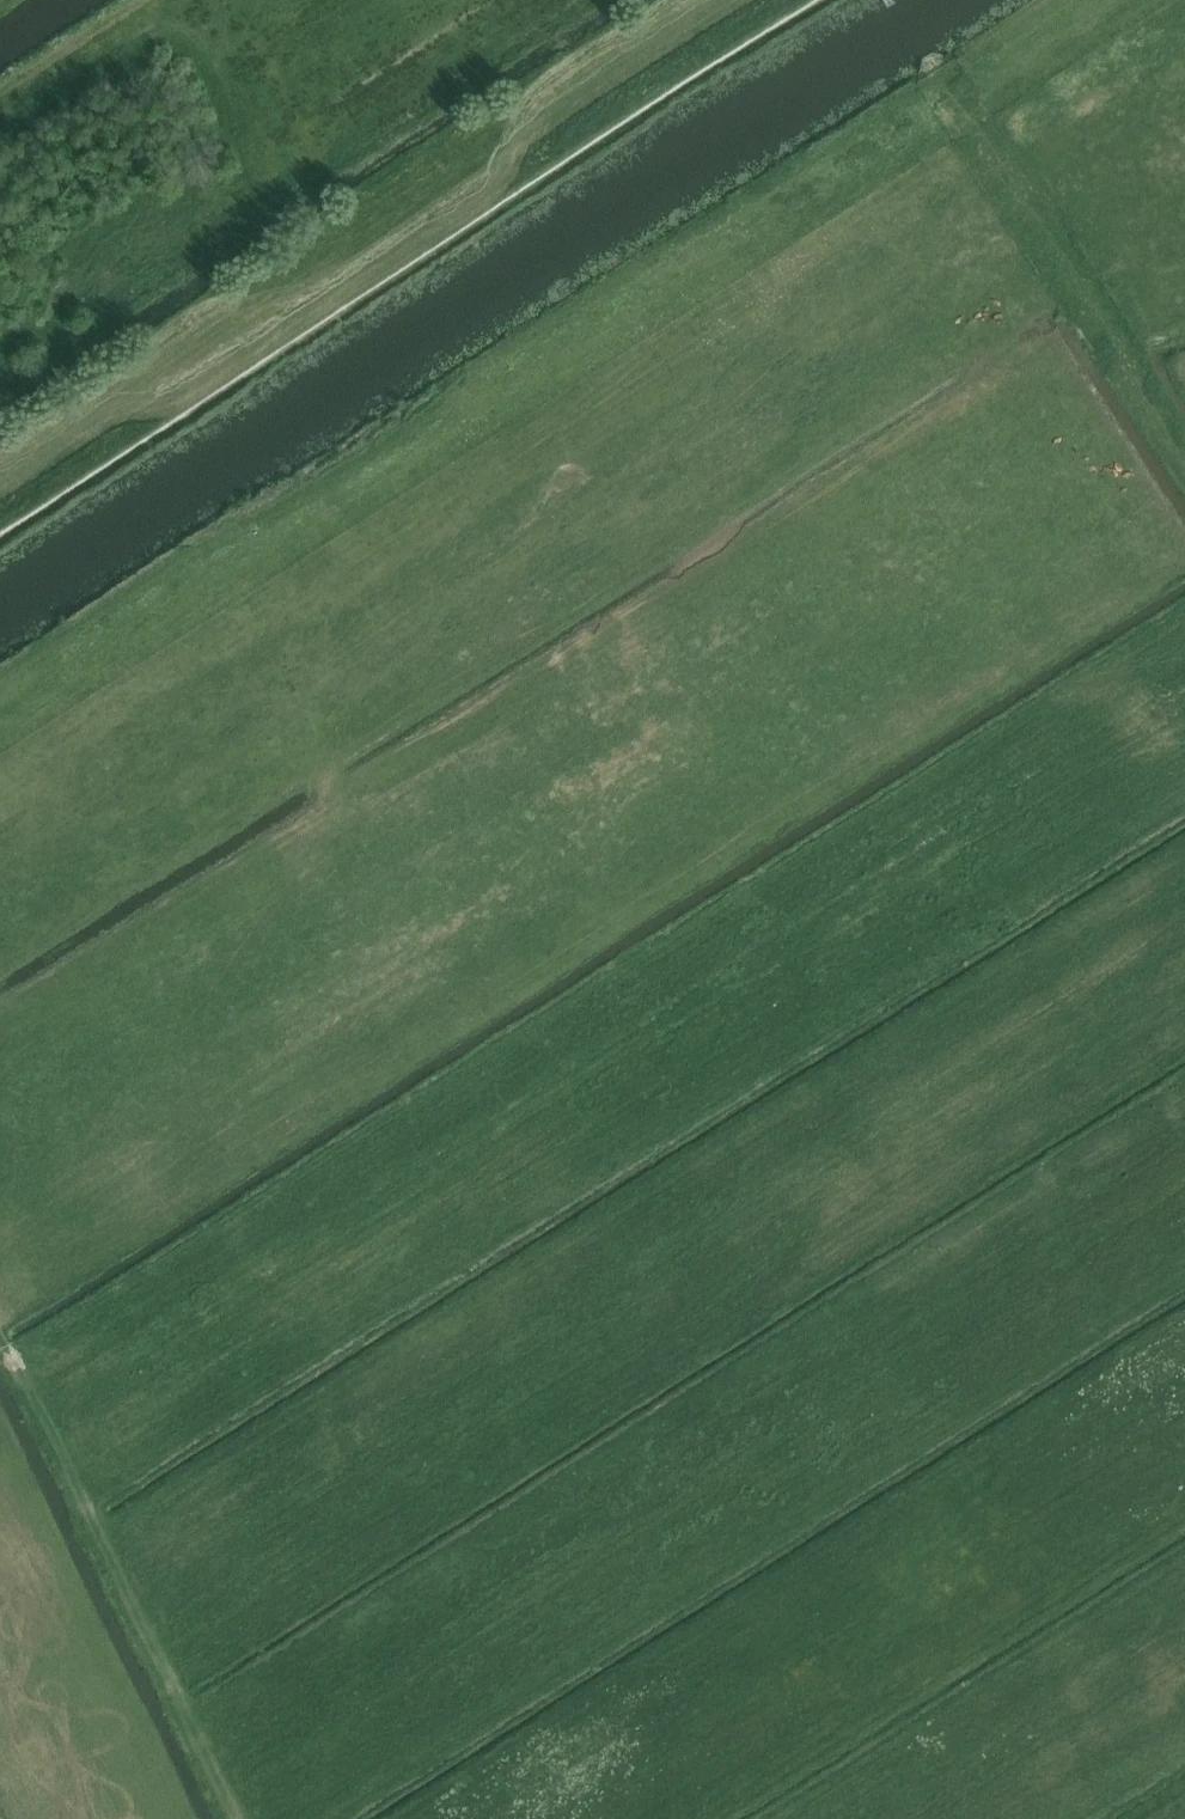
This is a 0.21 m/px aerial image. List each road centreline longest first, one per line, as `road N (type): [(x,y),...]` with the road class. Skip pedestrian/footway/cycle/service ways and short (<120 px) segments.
road 1 (track): [(0,493),(297,293)]
road 2 (track): [(155,0),(0,98)]

